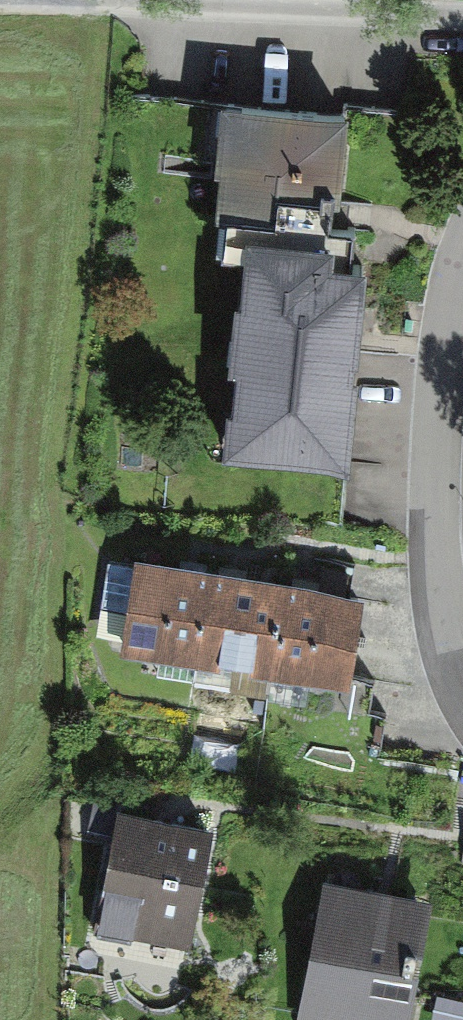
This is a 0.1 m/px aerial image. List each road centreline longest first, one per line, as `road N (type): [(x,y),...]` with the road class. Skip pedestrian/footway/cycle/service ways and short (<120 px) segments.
road 1 (residential): [(462,254),(442,360),(434,541),(441,618),(462,680)]

